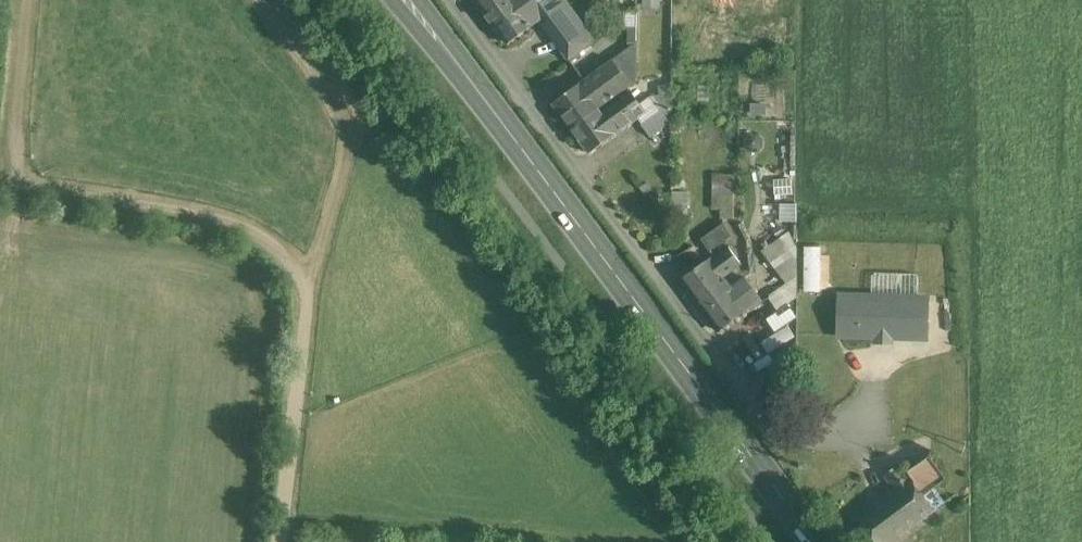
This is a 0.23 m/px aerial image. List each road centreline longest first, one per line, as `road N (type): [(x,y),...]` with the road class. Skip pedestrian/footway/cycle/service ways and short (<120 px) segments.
road 1 (primary): [(815,541),(403,0)]
road 2 (residential): [(455,0),(779,433),(863,429)]

